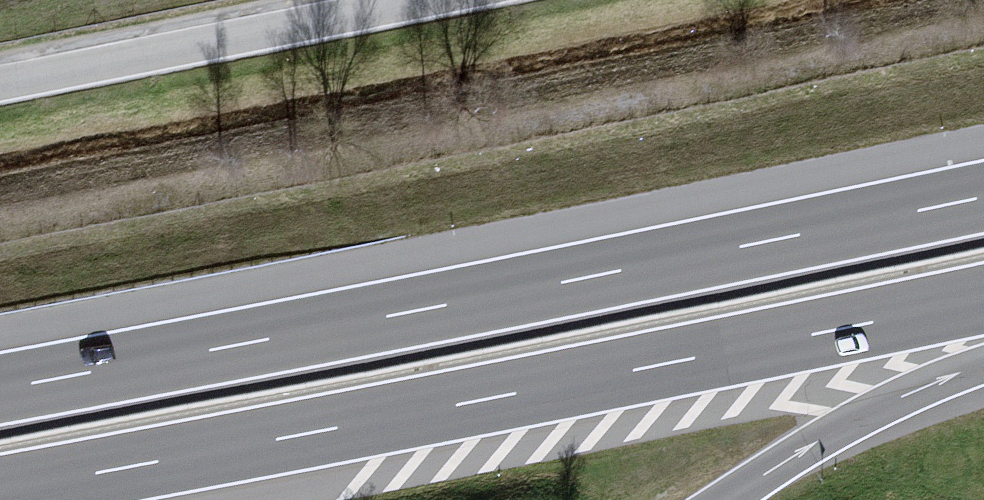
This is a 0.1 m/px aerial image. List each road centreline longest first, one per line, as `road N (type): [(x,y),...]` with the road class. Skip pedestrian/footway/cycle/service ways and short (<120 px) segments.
road 1 (motorway): [(0,493),(983,301)]
road 2 (motorway): [(983,194),(0,386)]
road 3 (unclassified): [(418,0),(0,81)]

